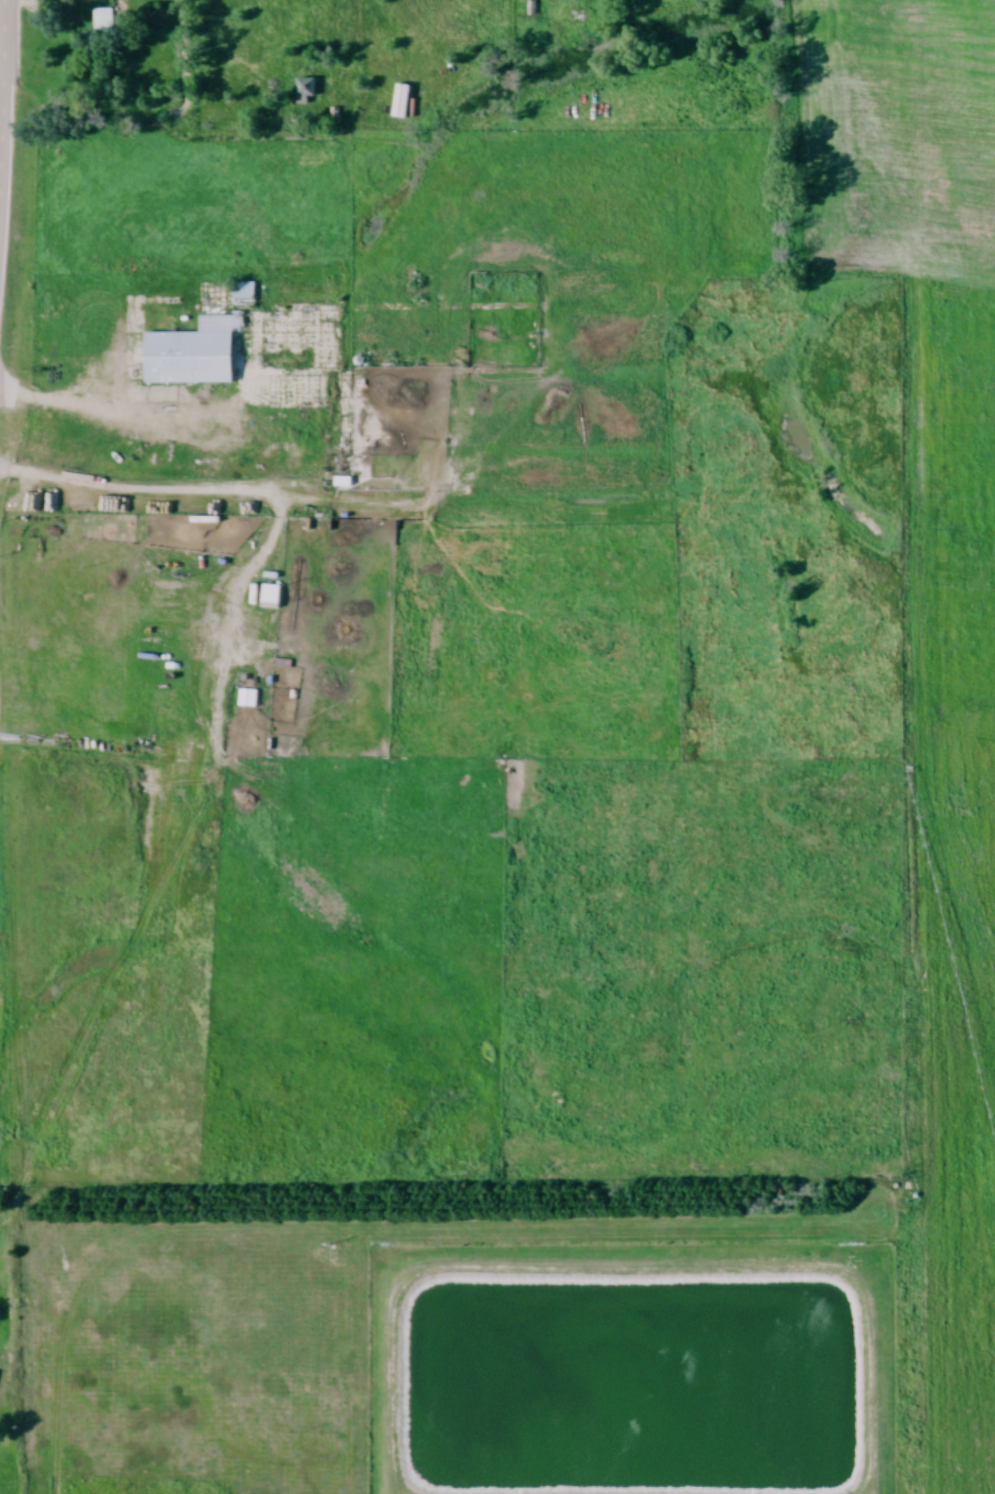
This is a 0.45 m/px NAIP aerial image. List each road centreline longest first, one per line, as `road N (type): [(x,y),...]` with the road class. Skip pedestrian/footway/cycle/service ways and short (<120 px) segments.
road 1 (primary): [(0,256),(7,0)]

